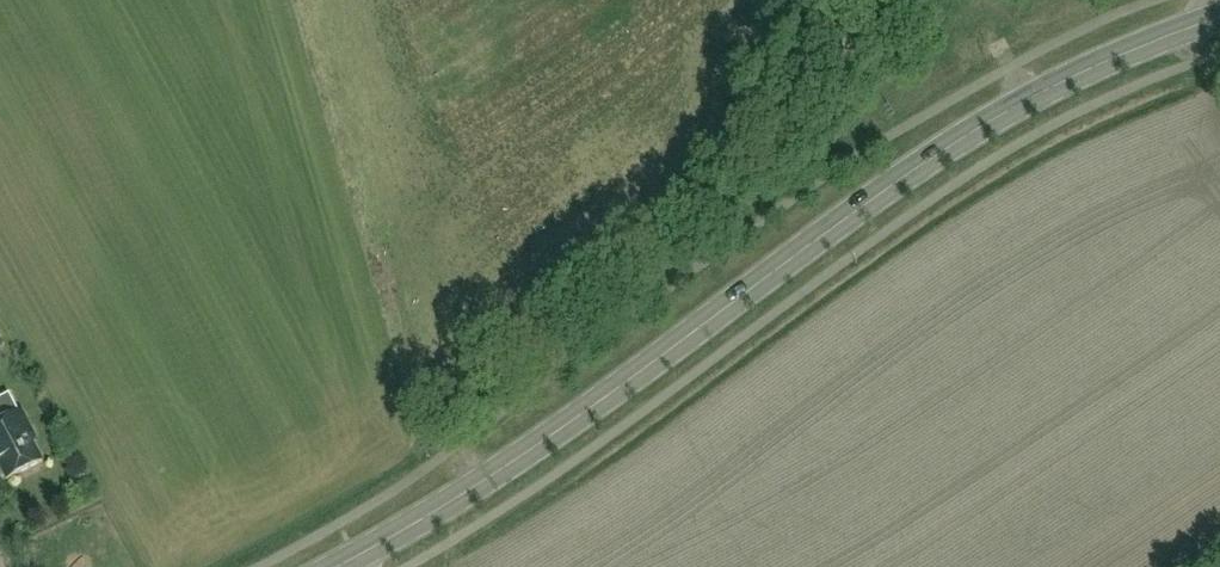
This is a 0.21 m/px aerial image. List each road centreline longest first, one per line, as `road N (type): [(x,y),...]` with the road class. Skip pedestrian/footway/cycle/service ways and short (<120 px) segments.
road 1 (secondary): [(338,566),(480,489),(988,124),(1075,77),(1219,18)]

